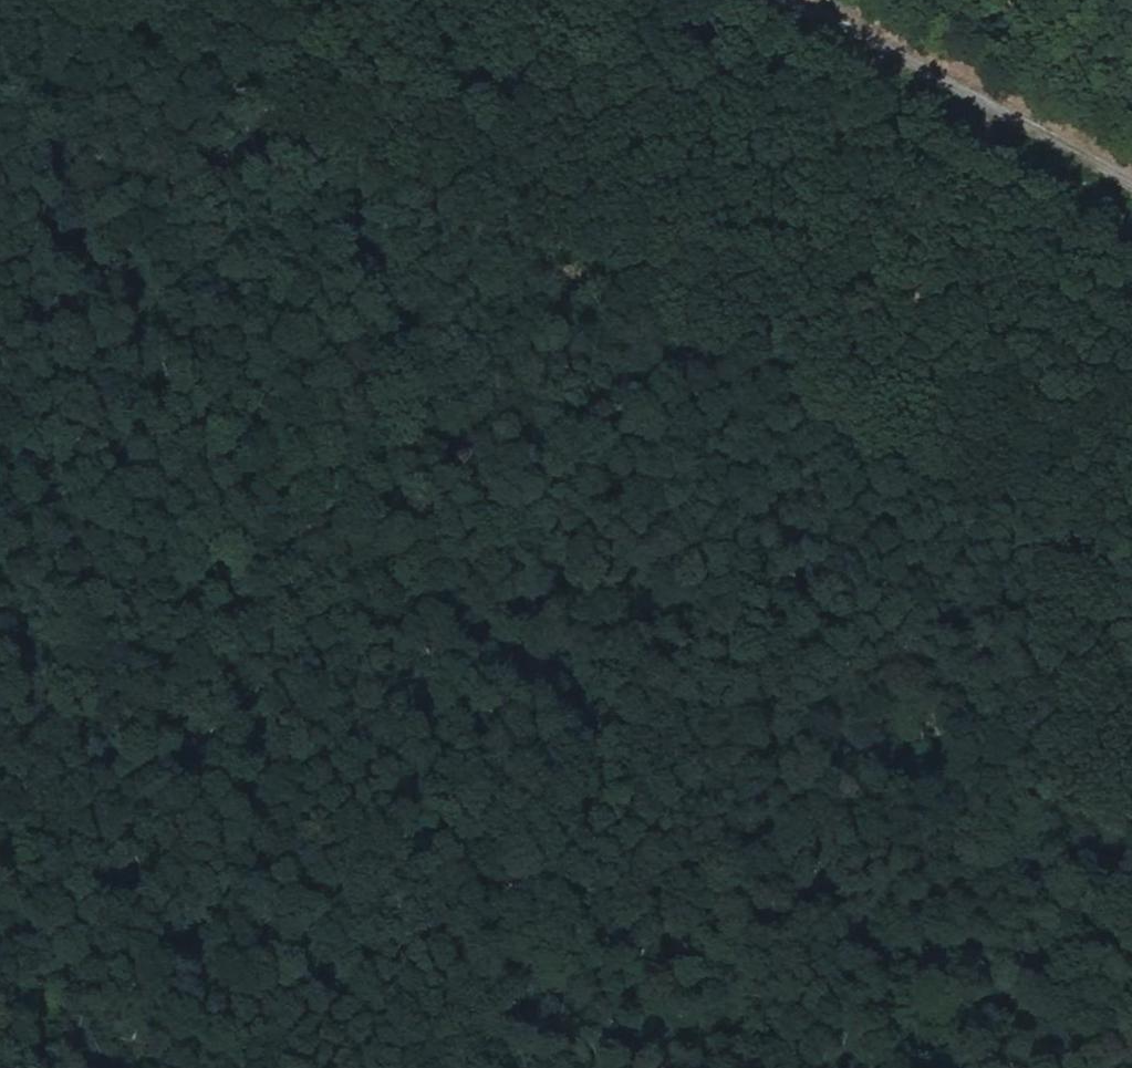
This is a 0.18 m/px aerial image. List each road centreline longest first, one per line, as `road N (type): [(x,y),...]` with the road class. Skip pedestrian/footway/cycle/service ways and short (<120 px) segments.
road 1 (track): [(1131,563),(118,0)]
road 2 (track): [(785,0),(1131,181)]

